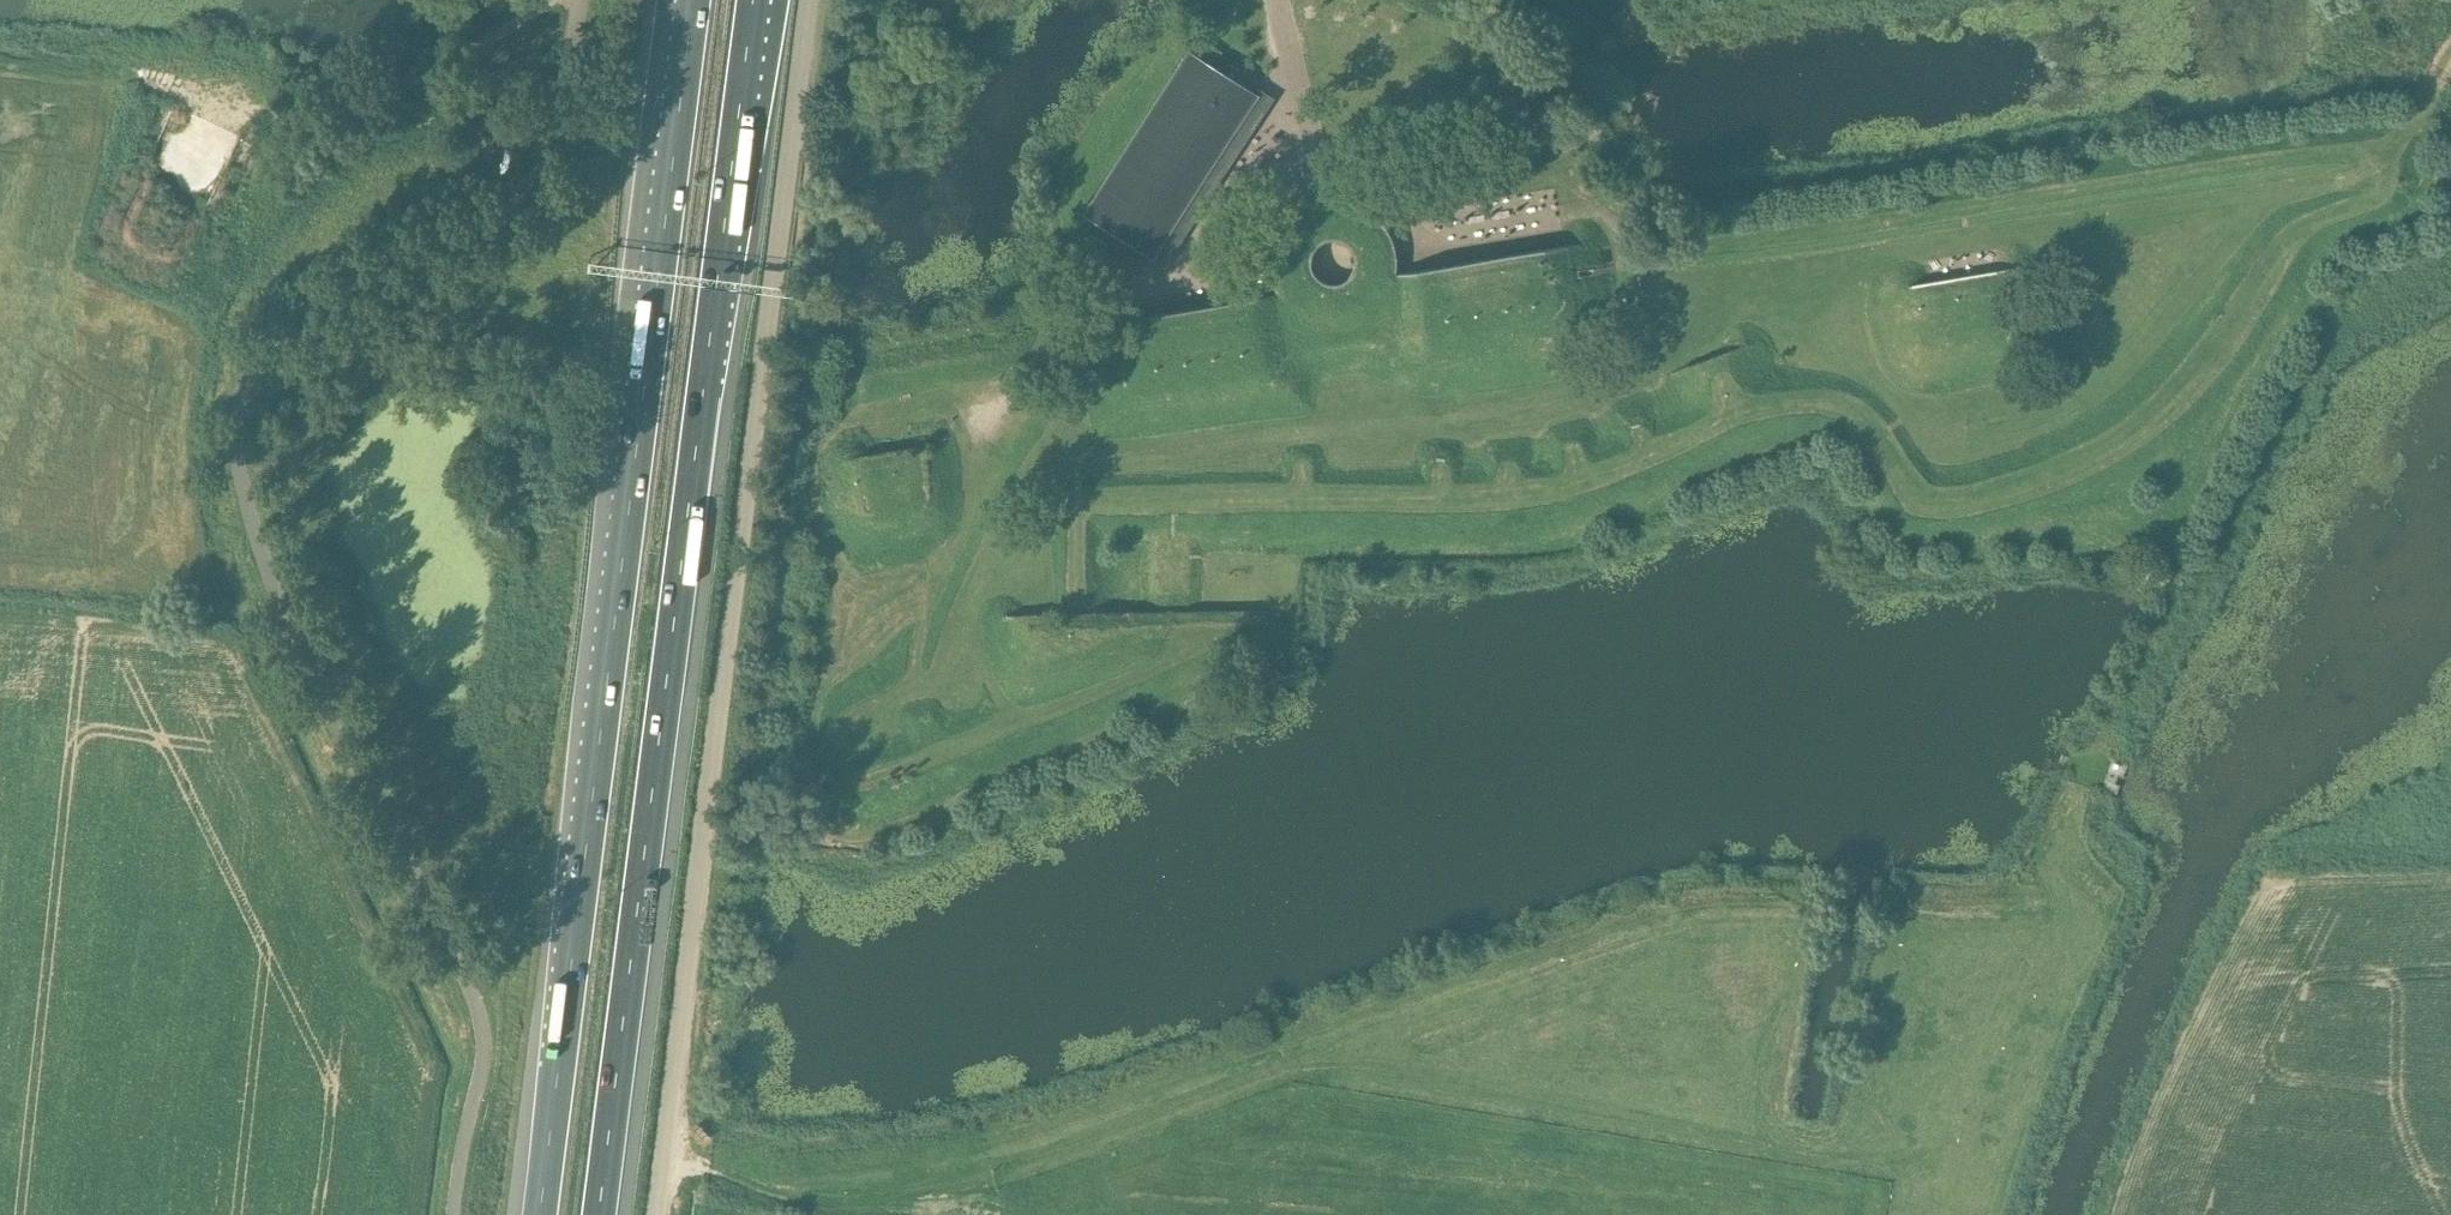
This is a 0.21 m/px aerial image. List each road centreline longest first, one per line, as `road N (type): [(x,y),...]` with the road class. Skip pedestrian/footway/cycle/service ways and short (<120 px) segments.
road 1 (motorway): [(599,1214),(755,0)]
road 2 (unclassified): [(653,1214),(807,0)]
road 3 (motorway): [(695,0),(542,1214)]

